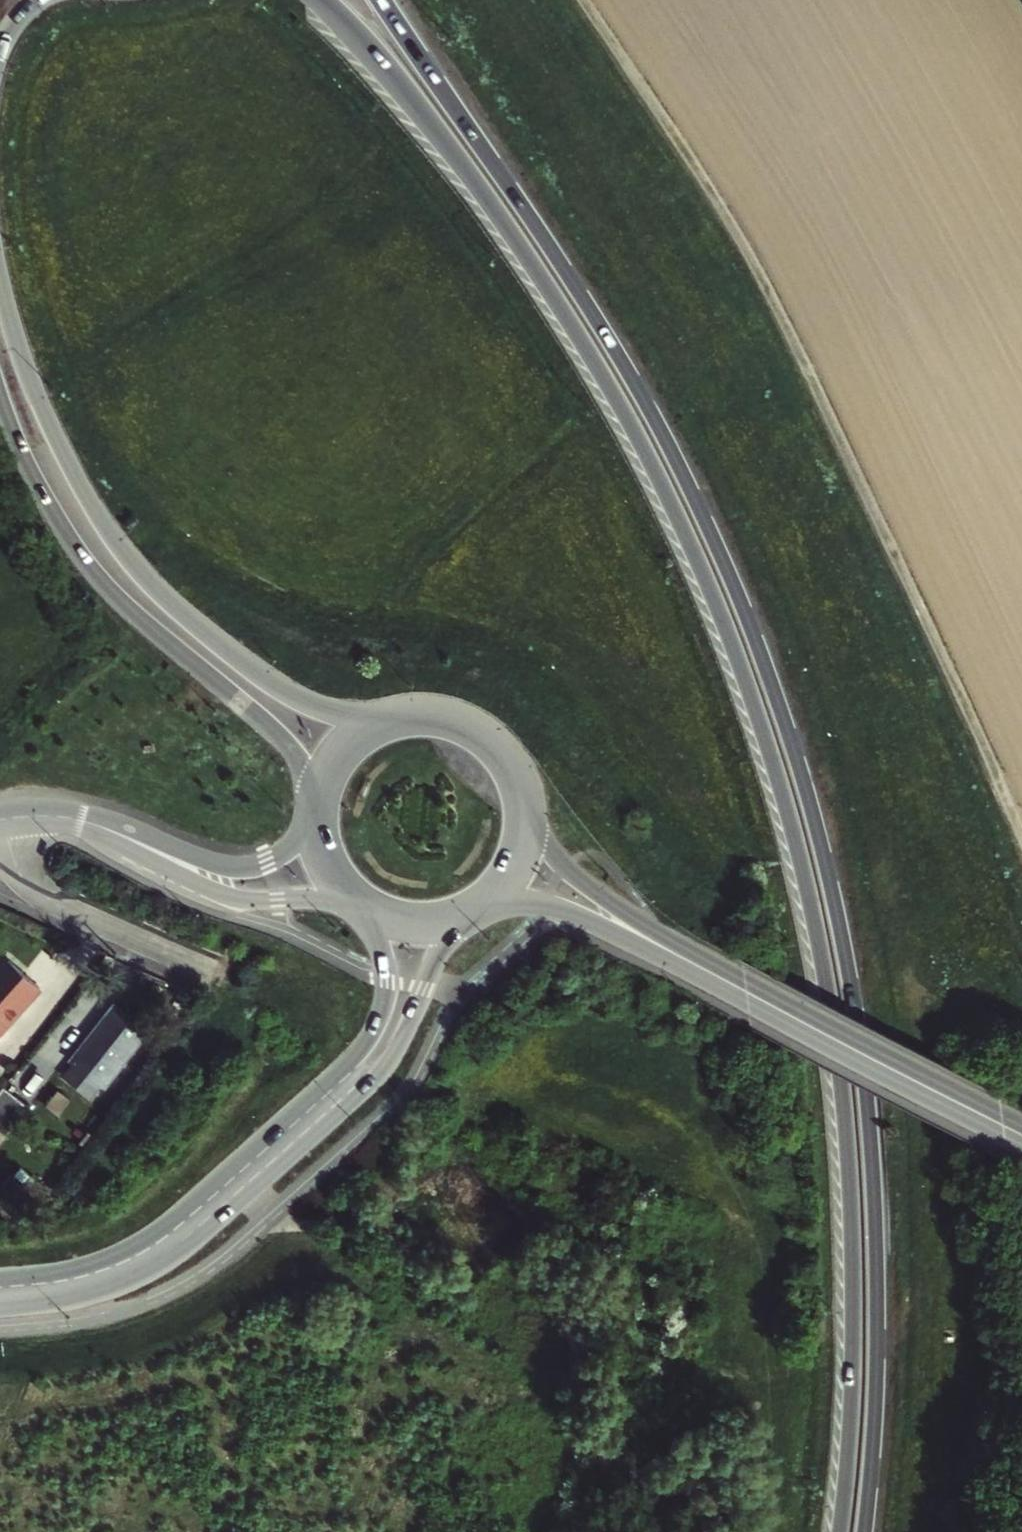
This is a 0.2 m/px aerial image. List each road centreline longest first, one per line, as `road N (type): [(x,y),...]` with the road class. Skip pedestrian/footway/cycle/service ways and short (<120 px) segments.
road 1 (trunk): [(320,0),(452,149),(568,320),(695,553),(760,723),(815,927),(847,1134),(853,1349),(841,1531)]
road 2 (trunk): [(864,1531),(877,1361),(870,1141),(843,946),(781,714),(729,572),(653,418),(588,307),(382,0)]
road 3 (tertiary): [(400,718),(338,715),(290,695),(144,579),(52,431),(0,278)]
road 4 (tertiary): [(0,1308),(124,1285),(194,1241),(380,1074),(456,919)]
road 5 (tertiary): [(373,911),(386,953),(386,1001),(353,1058),(142,1243),(79,1269),(0,1278)]
road 6 (tertiary): [(0,388),(35,476),(89,565),(273,733),(320,806)]
road 7 (tertiary): [(747,993),(582,881),(547,843),(524,789)]
road 8 (tertiary): [(747,993),(1021,1136)]
road 9 (tertiary): [(84,820),(237,897),(357,900)]
road 10 (tertiary): [(482,906),(556,908),(747,993)]
road 11 (residential): [(3,821),(21,876),(38,894),(210,972)]
road 12 (tertiary): [(319,826),(274,861),(235,867),(84,820)]
road 13 (tertiary): [(524,789),(510,761),(476,729),(447,718),(400,718)]
road 14 (tertiary): [(482,906),(522,855),(524,789)]
road 15 (tertiary): [(400,718),(346,750),(320,806)]

